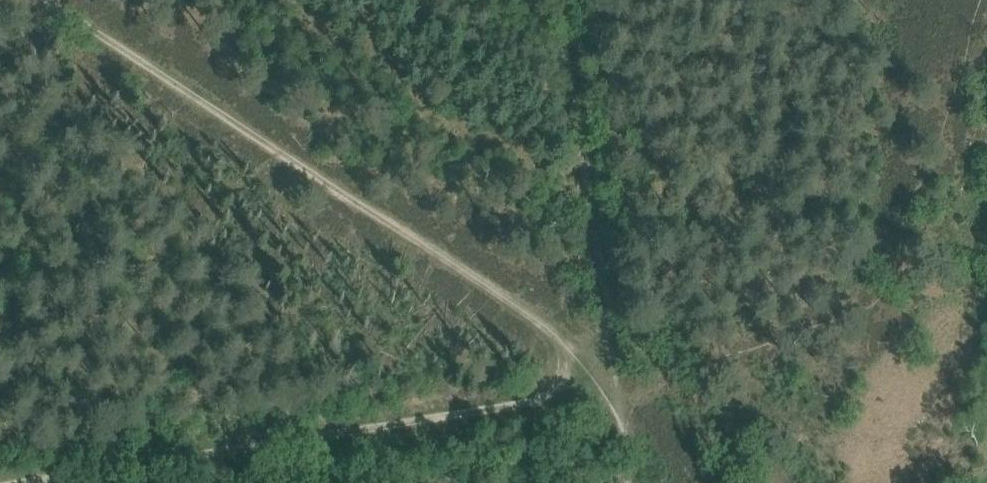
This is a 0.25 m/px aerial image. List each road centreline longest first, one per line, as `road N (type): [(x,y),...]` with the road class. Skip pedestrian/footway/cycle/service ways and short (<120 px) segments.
road 1 (track): [(50,0),(604,372),(617,430),(617,482)]
road 2 (track): [(604,372),(560,400),(0,482)]
road 3 (track): [(604,372),(557,0)]

